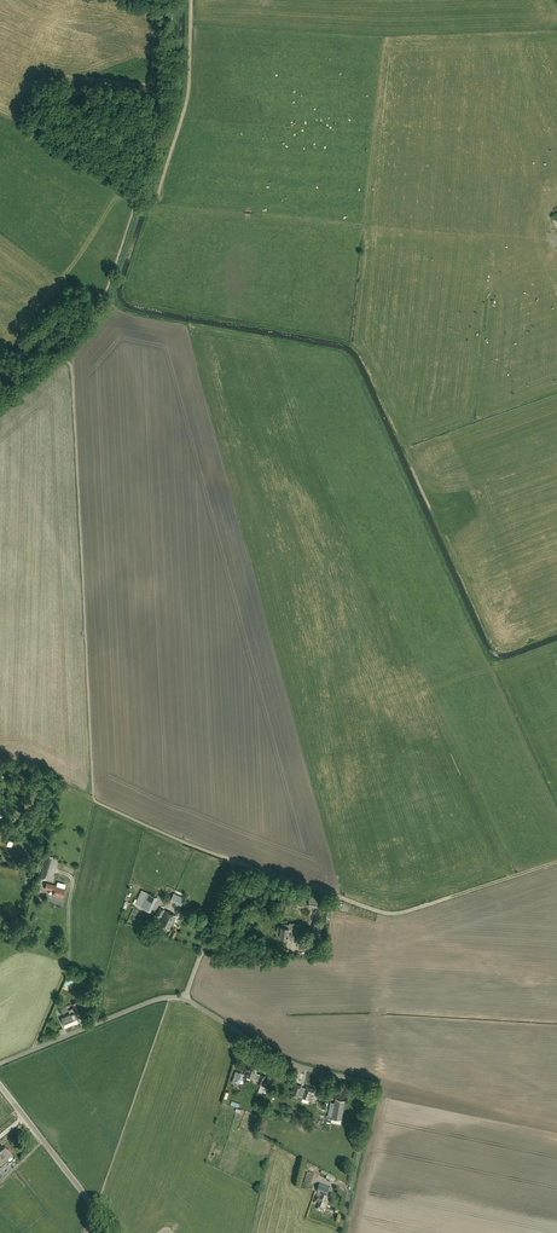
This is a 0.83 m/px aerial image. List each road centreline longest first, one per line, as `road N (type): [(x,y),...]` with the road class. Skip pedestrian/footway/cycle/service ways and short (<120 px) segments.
road 1 (unclassified): [(340,1232),(374,1085),(296,1066),(191,1001),(170,997),(0,1062)]
road 2 (unclassified): [(95,1207),(0,1086)]
road 3 (track): [(186,999),(234,860)]

